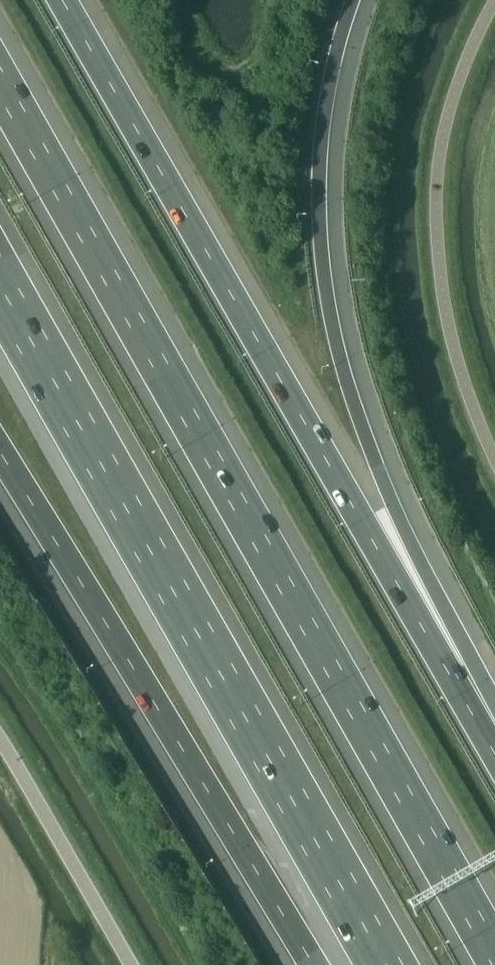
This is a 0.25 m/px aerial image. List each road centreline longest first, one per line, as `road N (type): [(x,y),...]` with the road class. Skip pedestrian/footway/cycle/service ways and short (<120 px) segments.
road 1 (motorway): [(494,948),(0,74)]
road 2 (motorway): [(494,743),(65,0)]
road 3 (motorway): [(0,282),(383,964)]
road 4 (motorway): [(494,722),(353,397),(330,310),(323,138),(354,0)]
road 5 (motorway): [(0,455),(314,964)]

